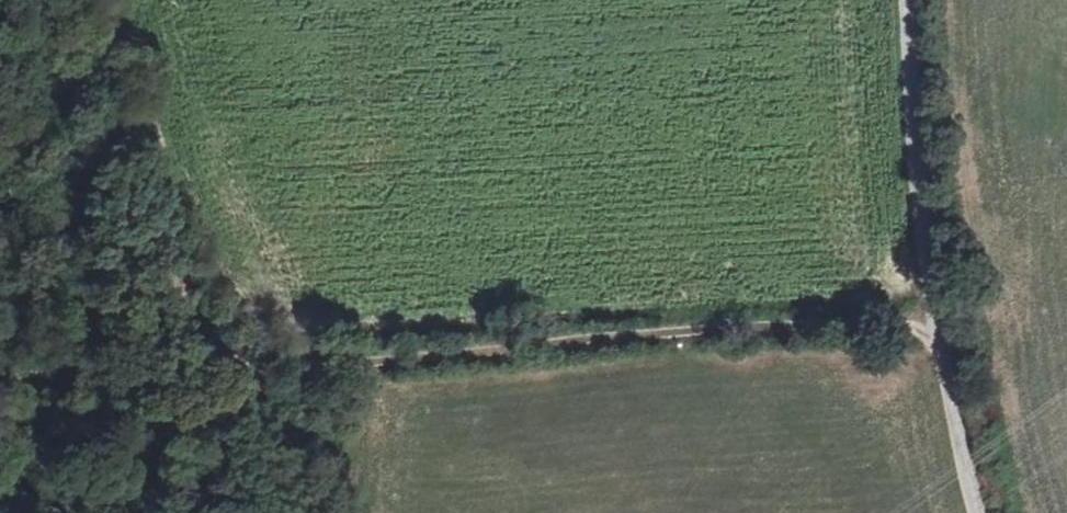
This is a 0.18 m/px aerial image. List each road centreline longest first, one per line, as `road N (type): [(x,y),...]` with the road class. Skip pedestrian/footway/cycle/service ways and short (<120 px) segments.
road 1 (track): [(939,343),(918,330),(877,323),(670,332),(360,364),(218,360)]
road 2 (track): [(910,0),(939,343),(981,512)]
road 3 (track): [(39,0),(191,289),(218,360)]
road 4 (track): [(218,360),(0,371)]

